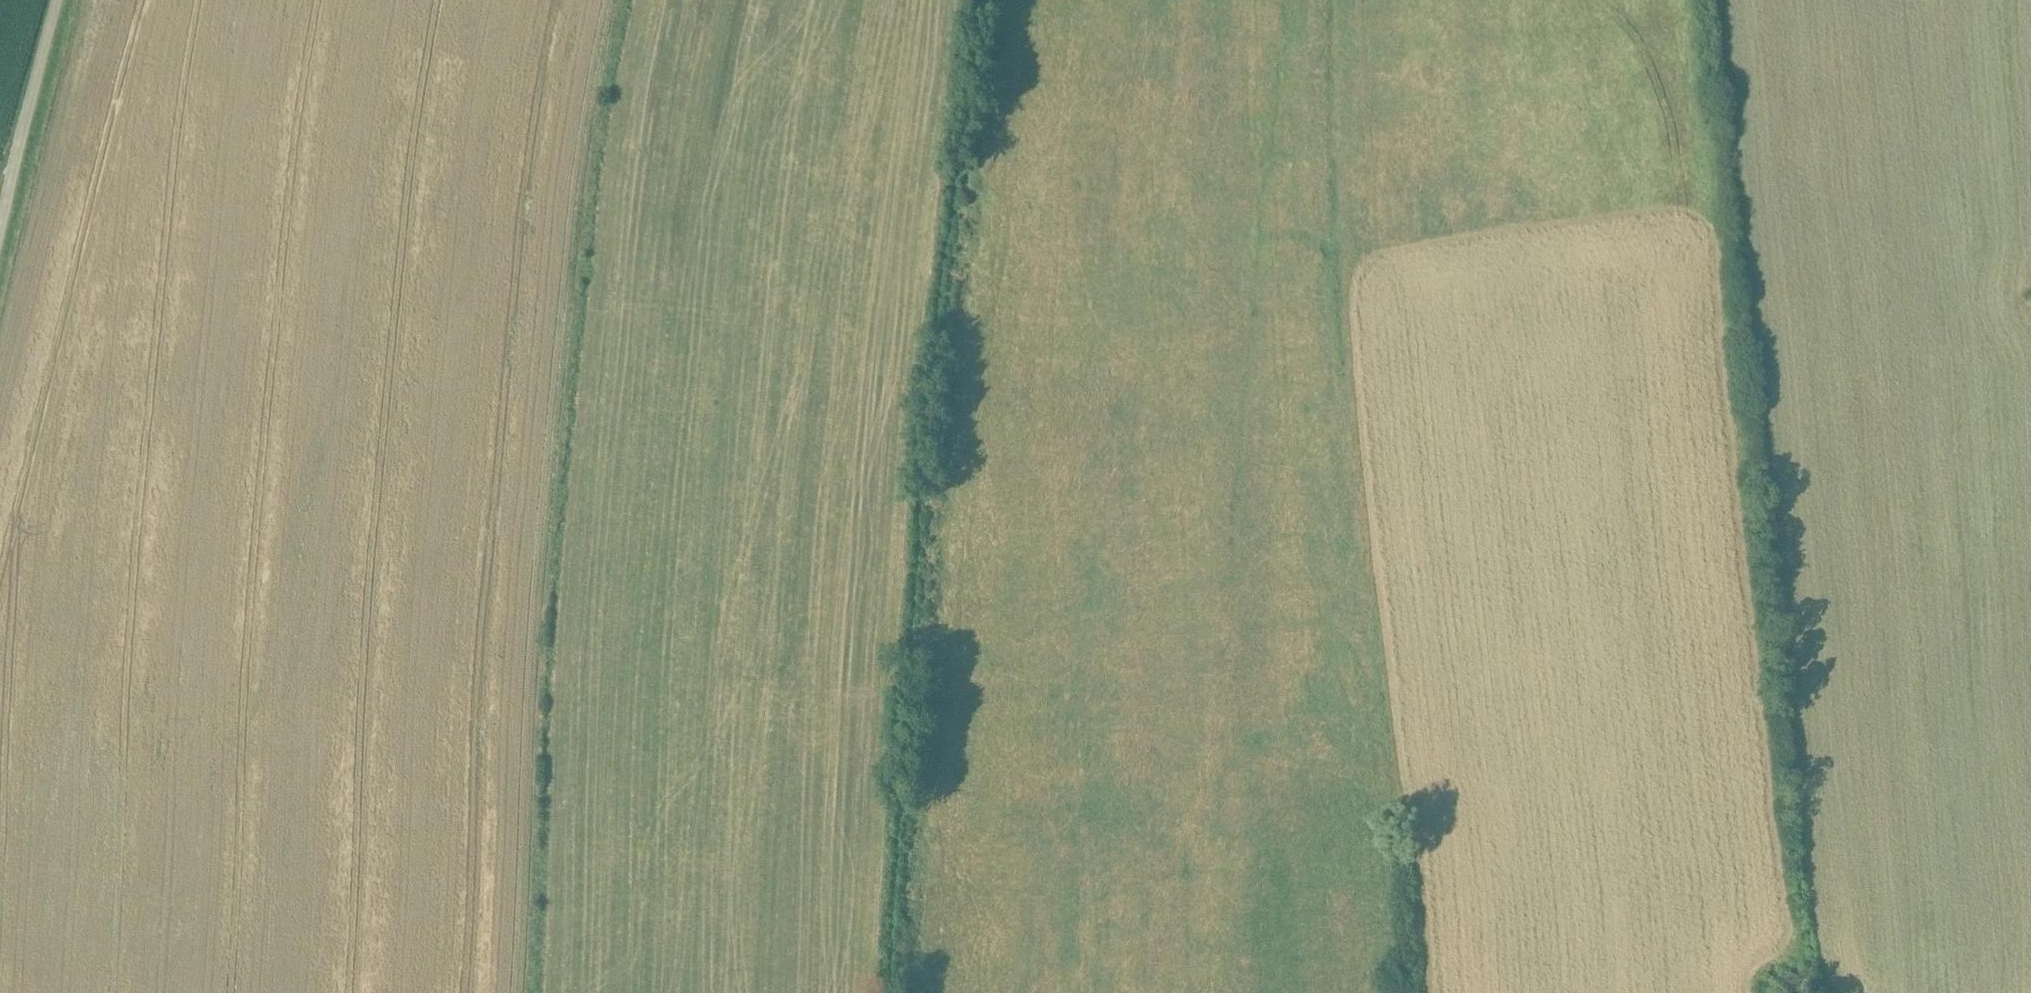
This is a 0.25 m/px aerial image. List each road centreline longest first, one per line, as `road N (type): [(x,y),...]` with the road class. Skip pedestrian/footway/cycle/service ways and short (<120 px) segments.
road 1 (track): [(60,0),(0,228)]

